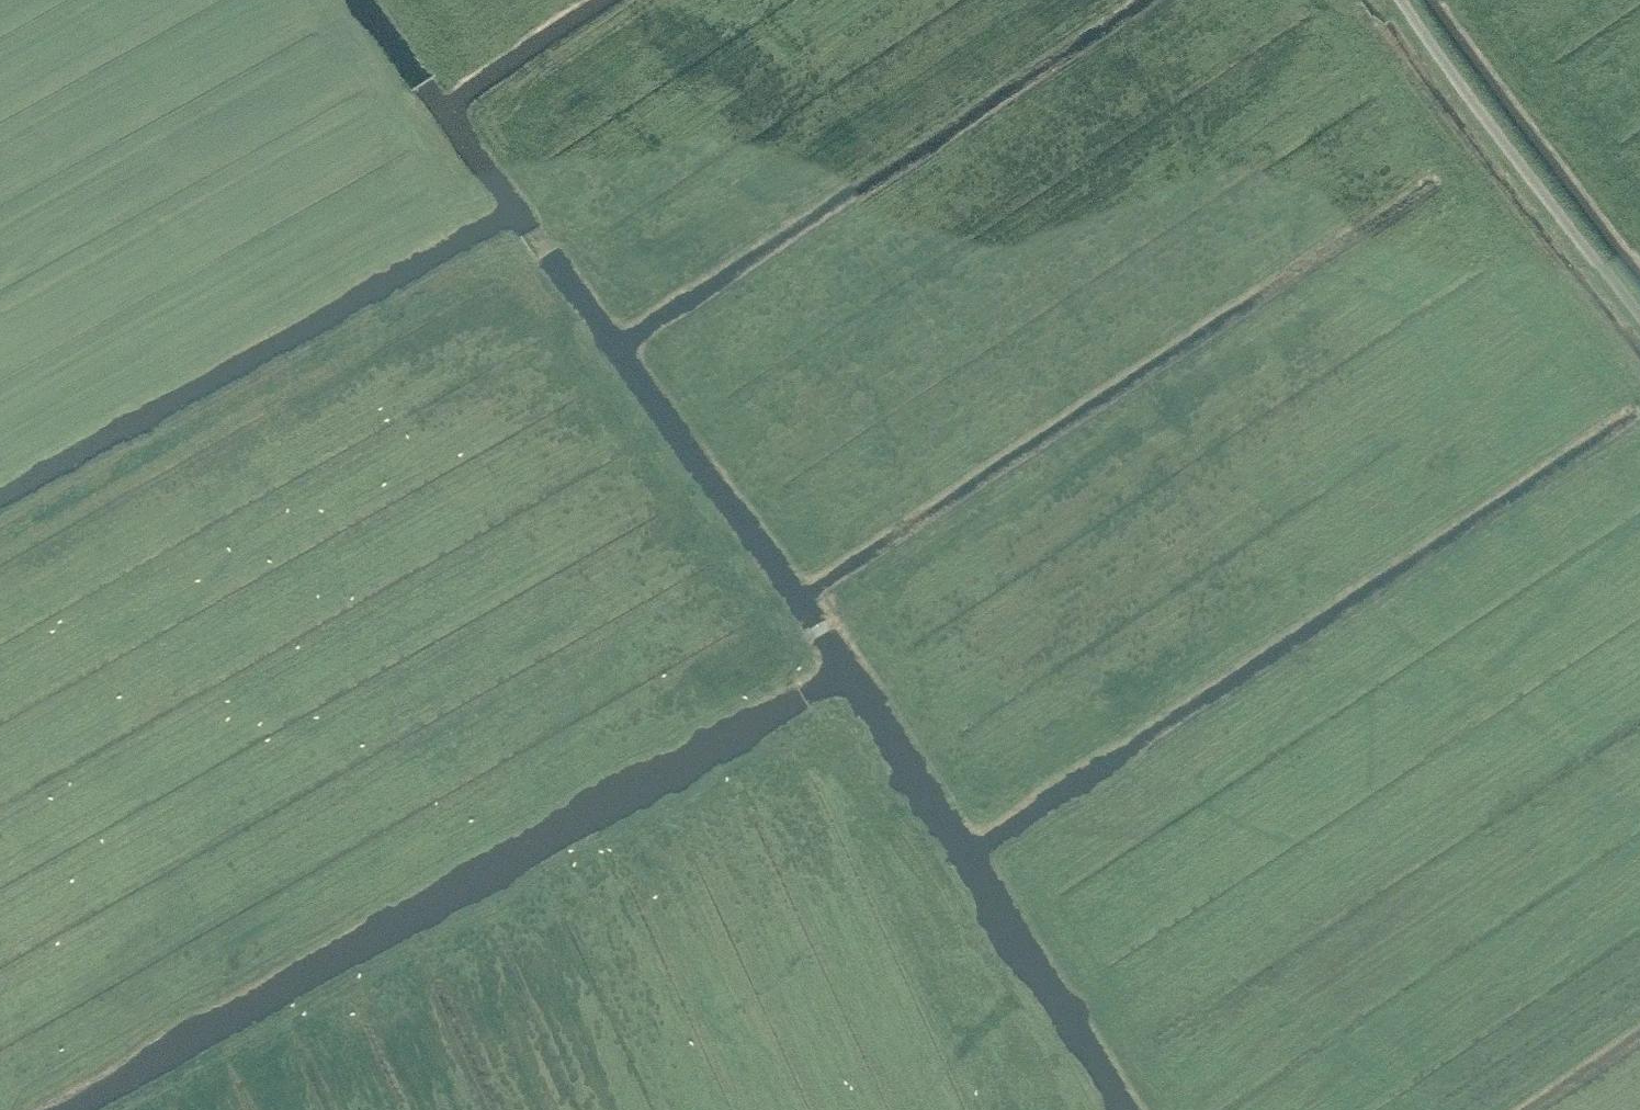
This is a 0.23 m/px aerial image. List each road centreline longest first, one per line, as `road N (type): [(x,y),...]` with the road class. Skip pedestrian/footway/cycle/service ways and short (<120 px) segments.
road 1 (unclassified): [(1639,311),(1406,0)]

